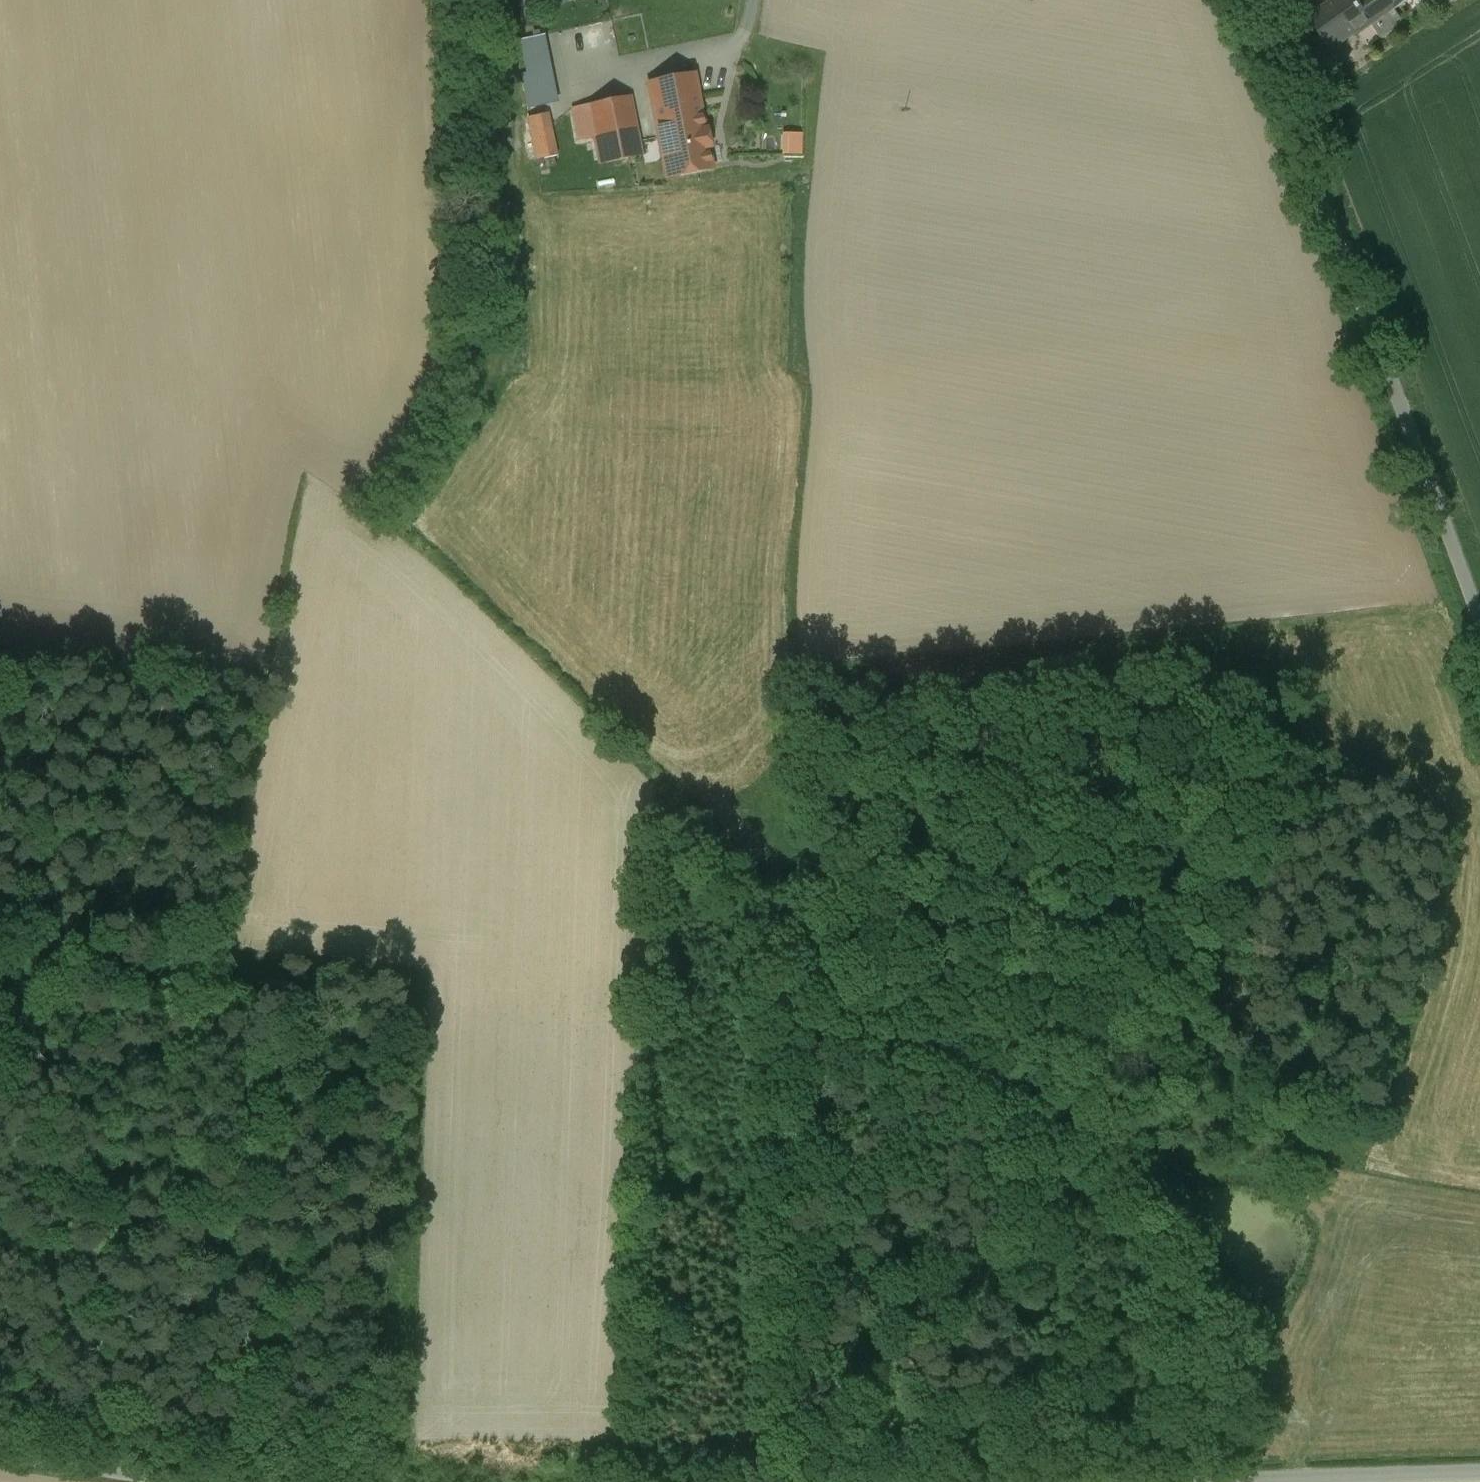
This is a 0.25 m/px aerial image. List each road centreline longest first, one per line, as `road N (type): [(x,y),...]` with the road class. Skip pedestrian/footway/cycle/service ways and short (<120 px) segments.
road 1 (unclassified): [(1247,0),(1479,600)]
road 2 (track): [(502,394),(490,375),(508,0)]
road 3 (unclassified): [(1479,1474),(1199,1481)]
road 4 (unclassified): [(205,1481),(0,1451)]

